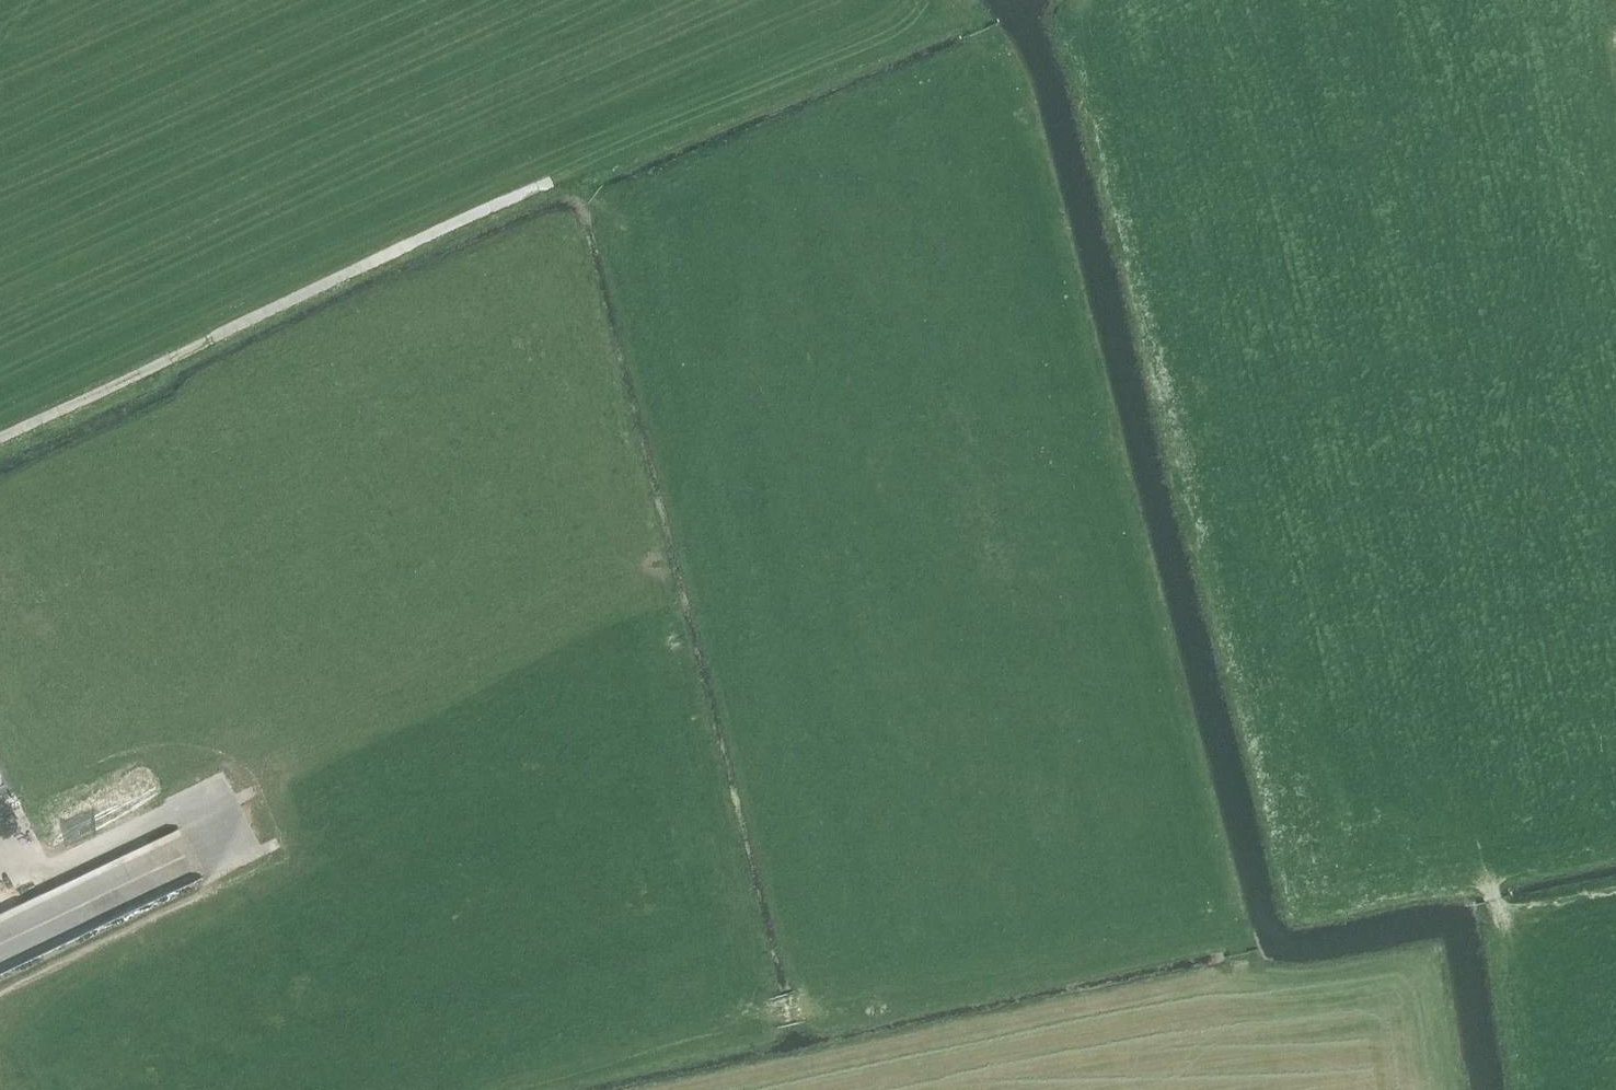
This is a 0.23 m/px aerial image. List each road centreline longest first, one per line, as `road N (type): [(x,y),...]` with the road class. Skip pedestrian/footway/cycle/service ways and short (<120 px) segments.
road 1 (track): [(0,437),(551,183),(581,185),(604,204)]

